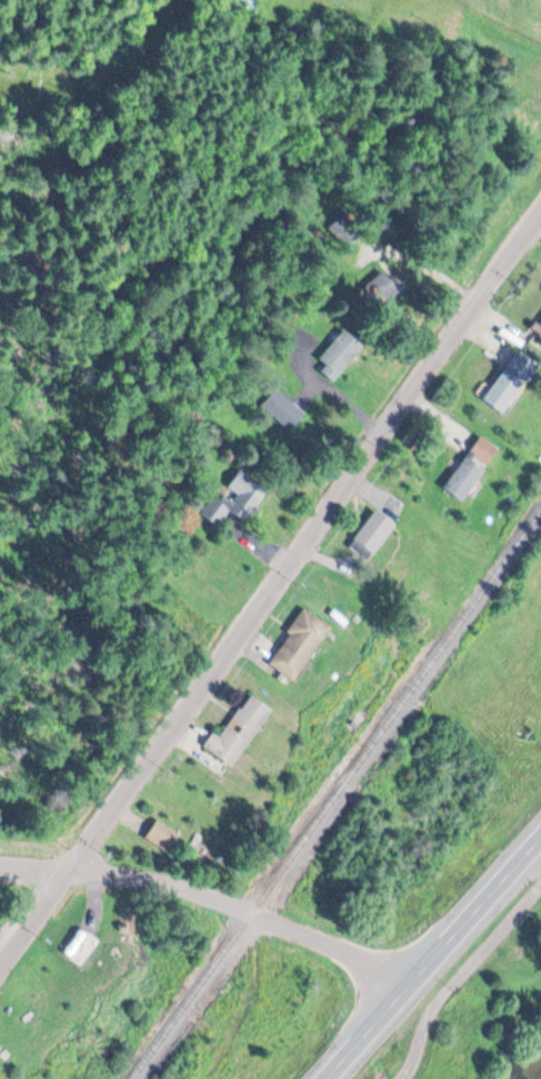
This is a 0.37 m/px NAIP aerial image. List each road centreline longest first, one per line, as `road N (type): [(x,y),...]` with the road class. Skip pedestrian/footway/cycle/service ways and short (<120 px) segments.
road 1 (residential): [(0,973),(540,205)]
road 2 (residential): [(0,867),(78,867),(173,883),(357,952),(409,986)]
road 3 (primary): [(328,1078),(540,837)]

